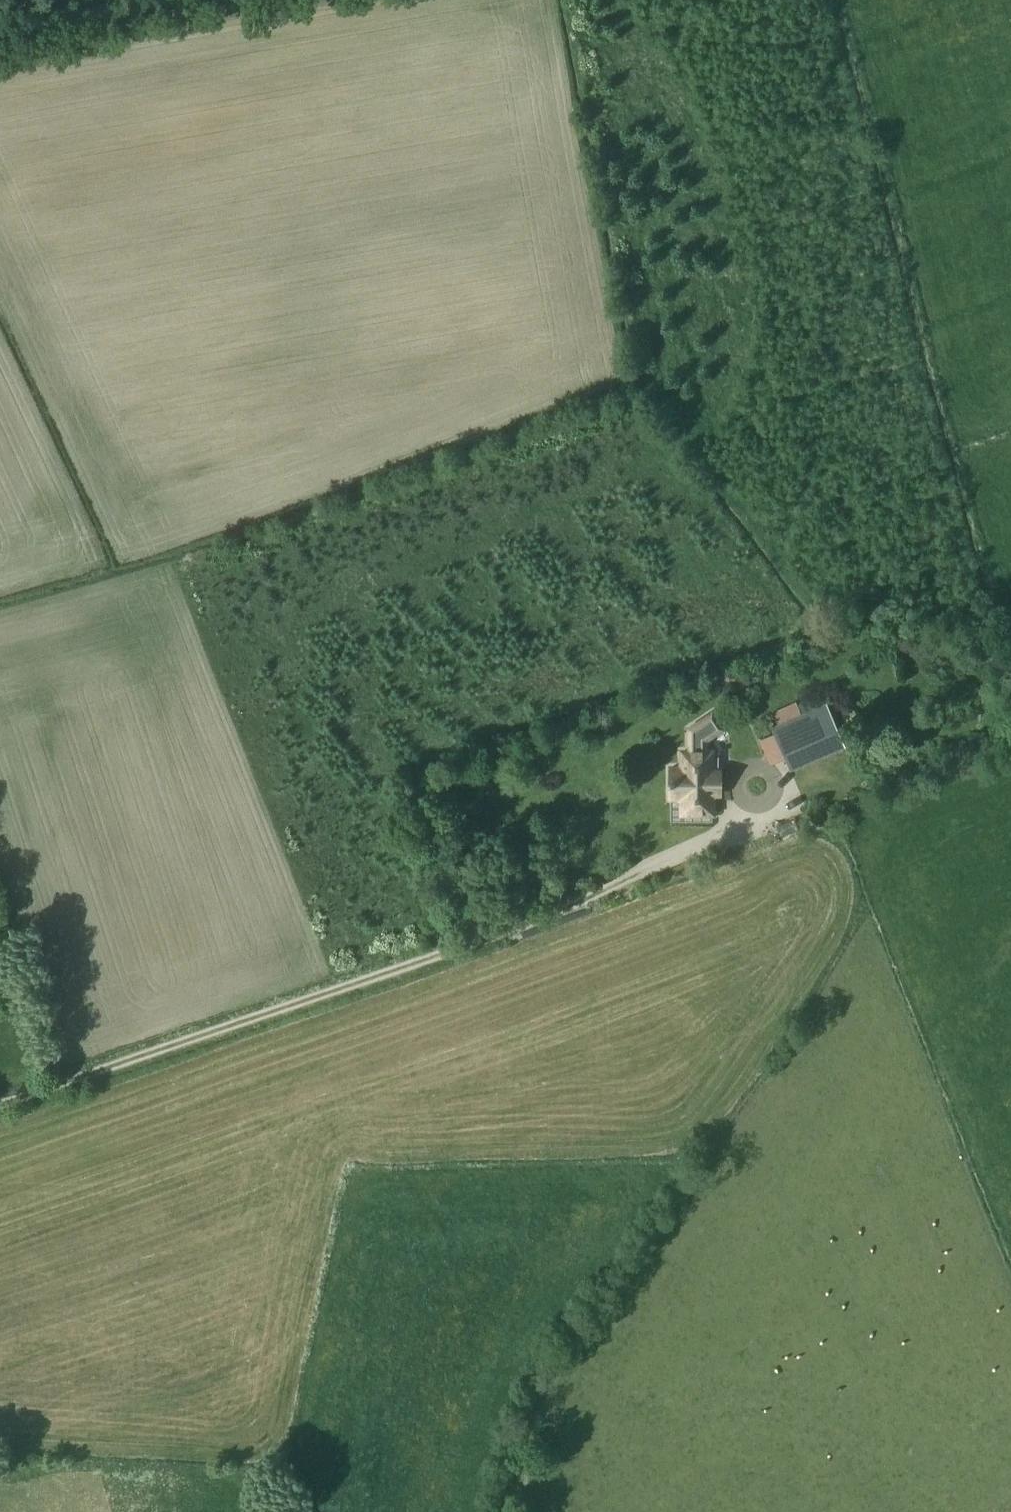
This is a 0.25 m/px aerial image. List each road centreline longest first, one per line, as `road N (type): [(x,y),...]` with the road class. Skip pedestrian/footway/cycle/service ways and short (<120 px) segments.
road 1 (unclassified): [(0,27),(151,0)]

